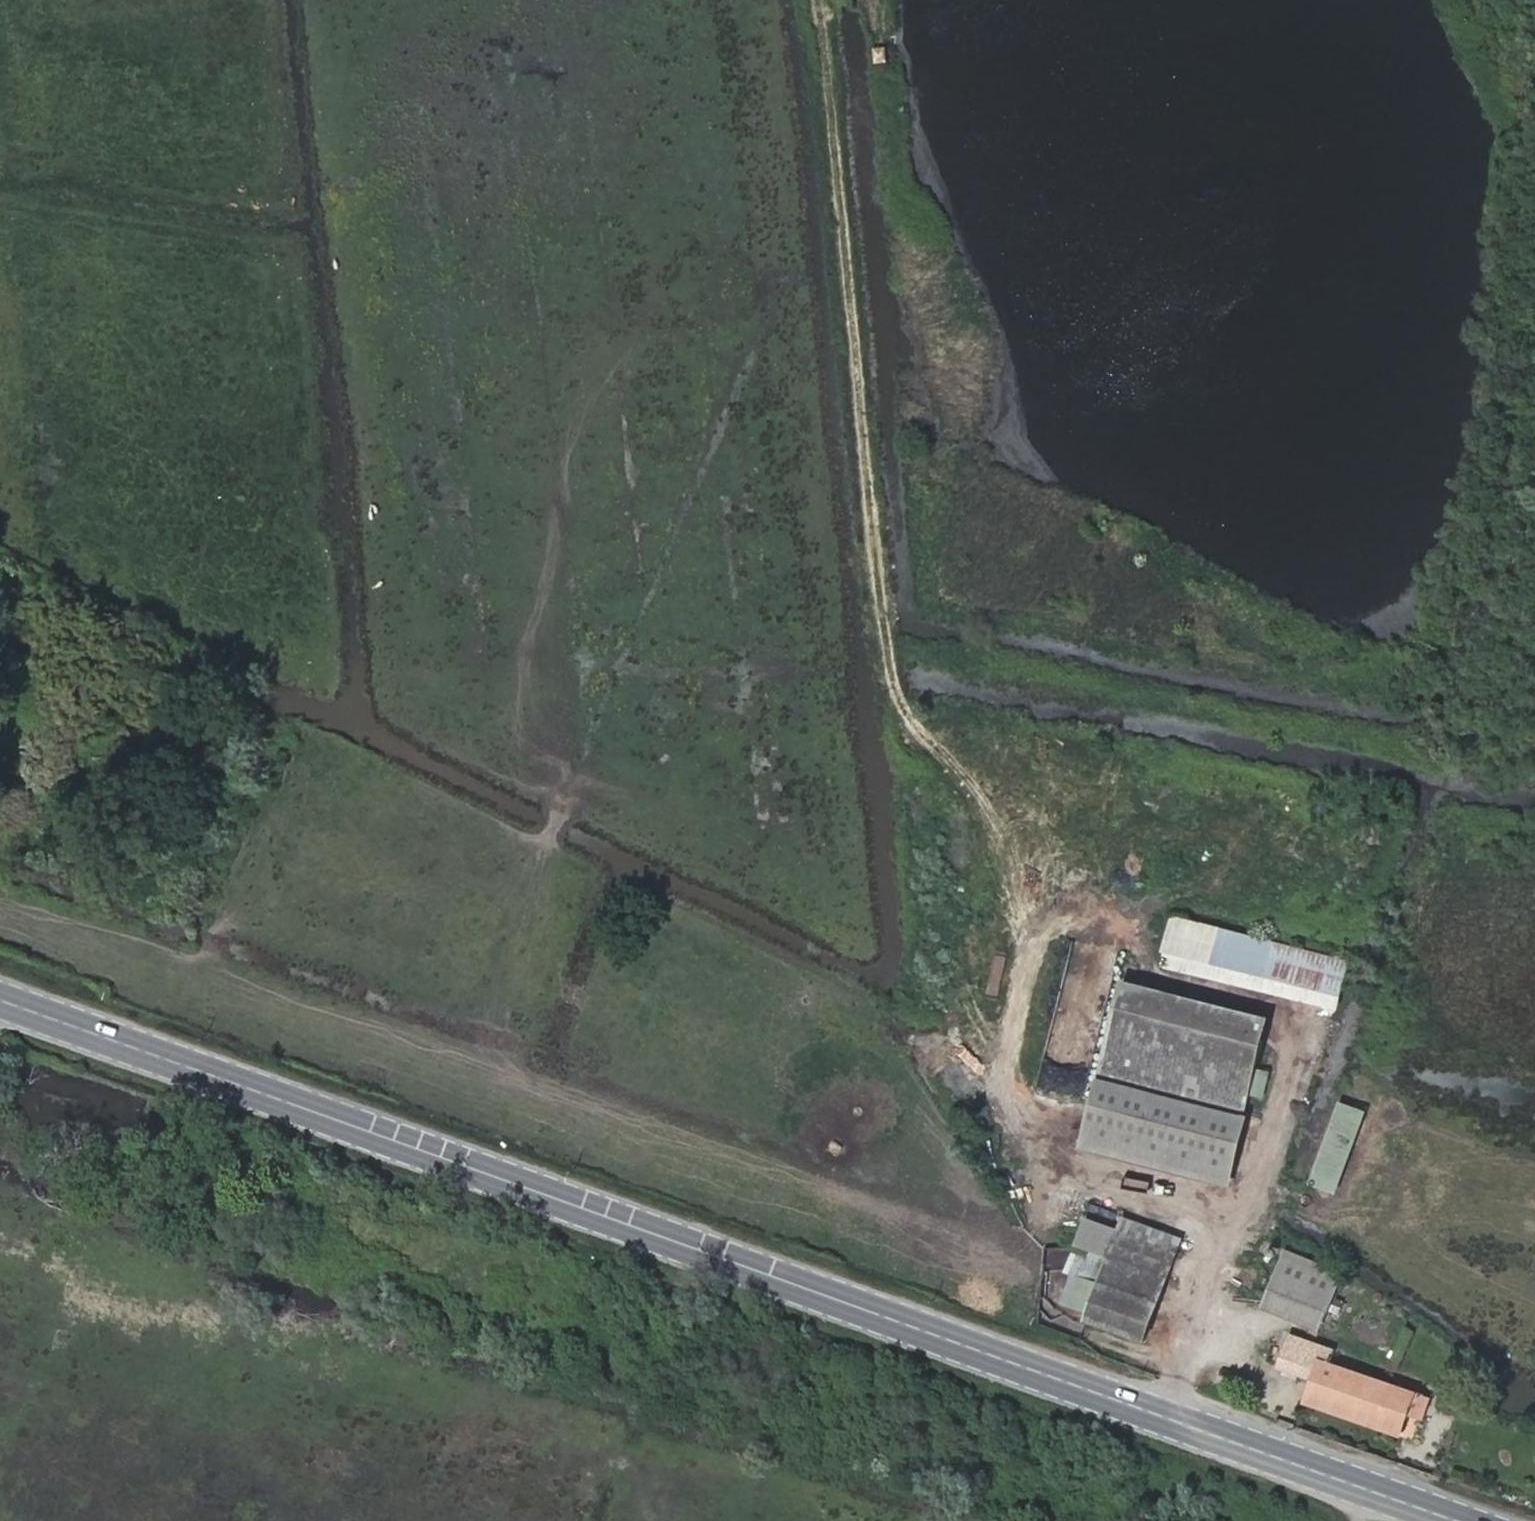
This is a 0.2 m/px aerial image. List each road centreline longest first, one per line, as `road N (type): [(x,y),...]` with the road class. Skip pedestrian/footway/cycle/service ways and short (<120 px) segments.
road 1 (tertiary): [(1475,1520),(0,997)]
road 2 (track): [(818,0),(899,704),(945,779),(1011,837)]

